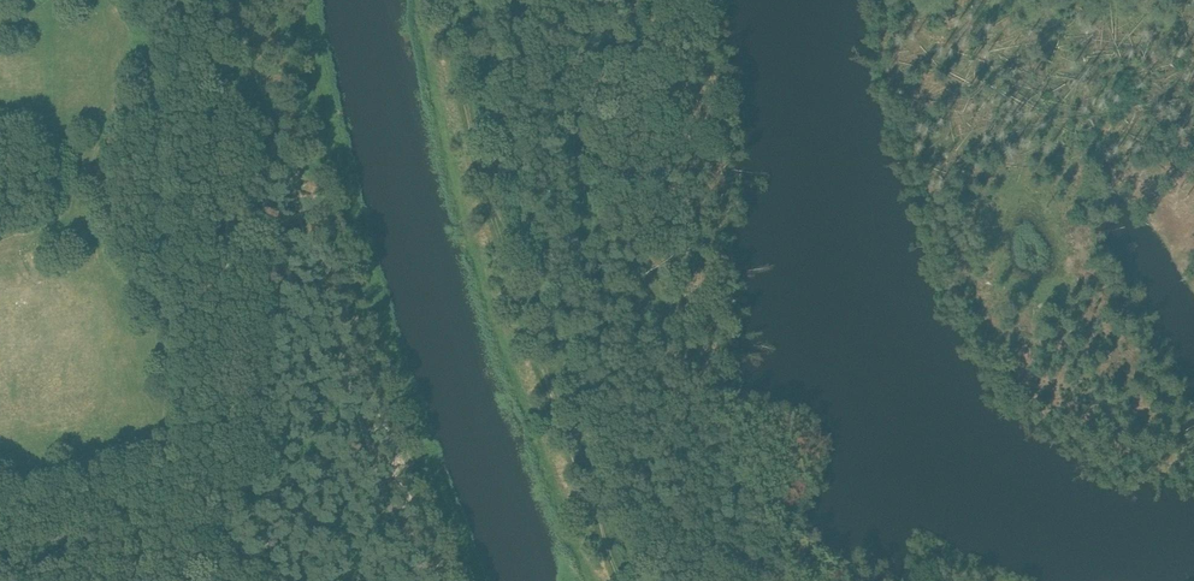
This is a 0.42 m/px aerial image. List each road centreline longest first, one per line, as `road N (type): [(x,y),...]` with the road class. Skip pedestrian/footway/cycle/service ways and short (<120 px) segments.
road 1 (track): [(223,512),(238,456),(209,0)]
road 2 (track): [(441,0),(501,254),(560,423)]
road 3 (track): [(560,423),(623,580)]

